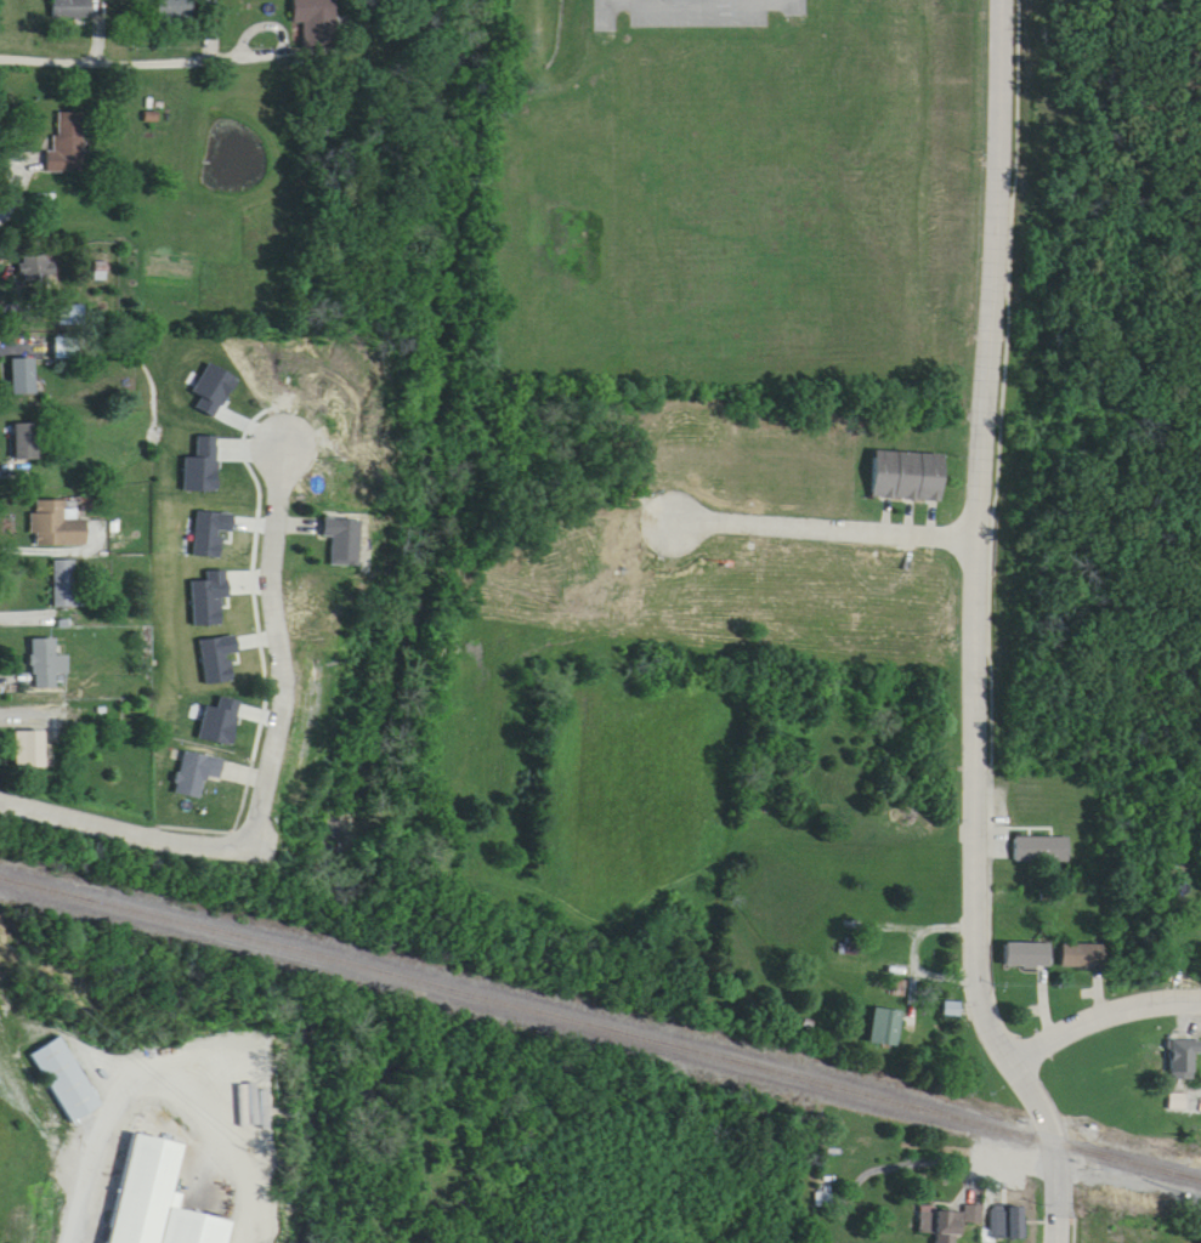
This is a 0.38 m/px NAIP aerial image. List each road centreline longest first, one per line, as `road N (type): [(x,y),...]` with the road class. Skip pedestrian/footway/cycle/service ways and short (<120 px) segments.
road 1 (residential): [(282,449),(271,573),(283,692),(268,783),(248,845),(151,840),(0,802)]
road 2 (tertiary): [(1009,0),(980,543)]
road 3 (tertiary): [(1025,1057),(986,971),(991,709),(980,543)]
road 4 (residential): [(980,543),(670,520)]
road 5 (residential): [(0,58),(137,70),(285,62)]
road 6 (residential): [(1200,984),(1066,1023),(1025,1057)]
road 7 (residential): [(1063,1242),(1055,1130),(1025,1057)]

